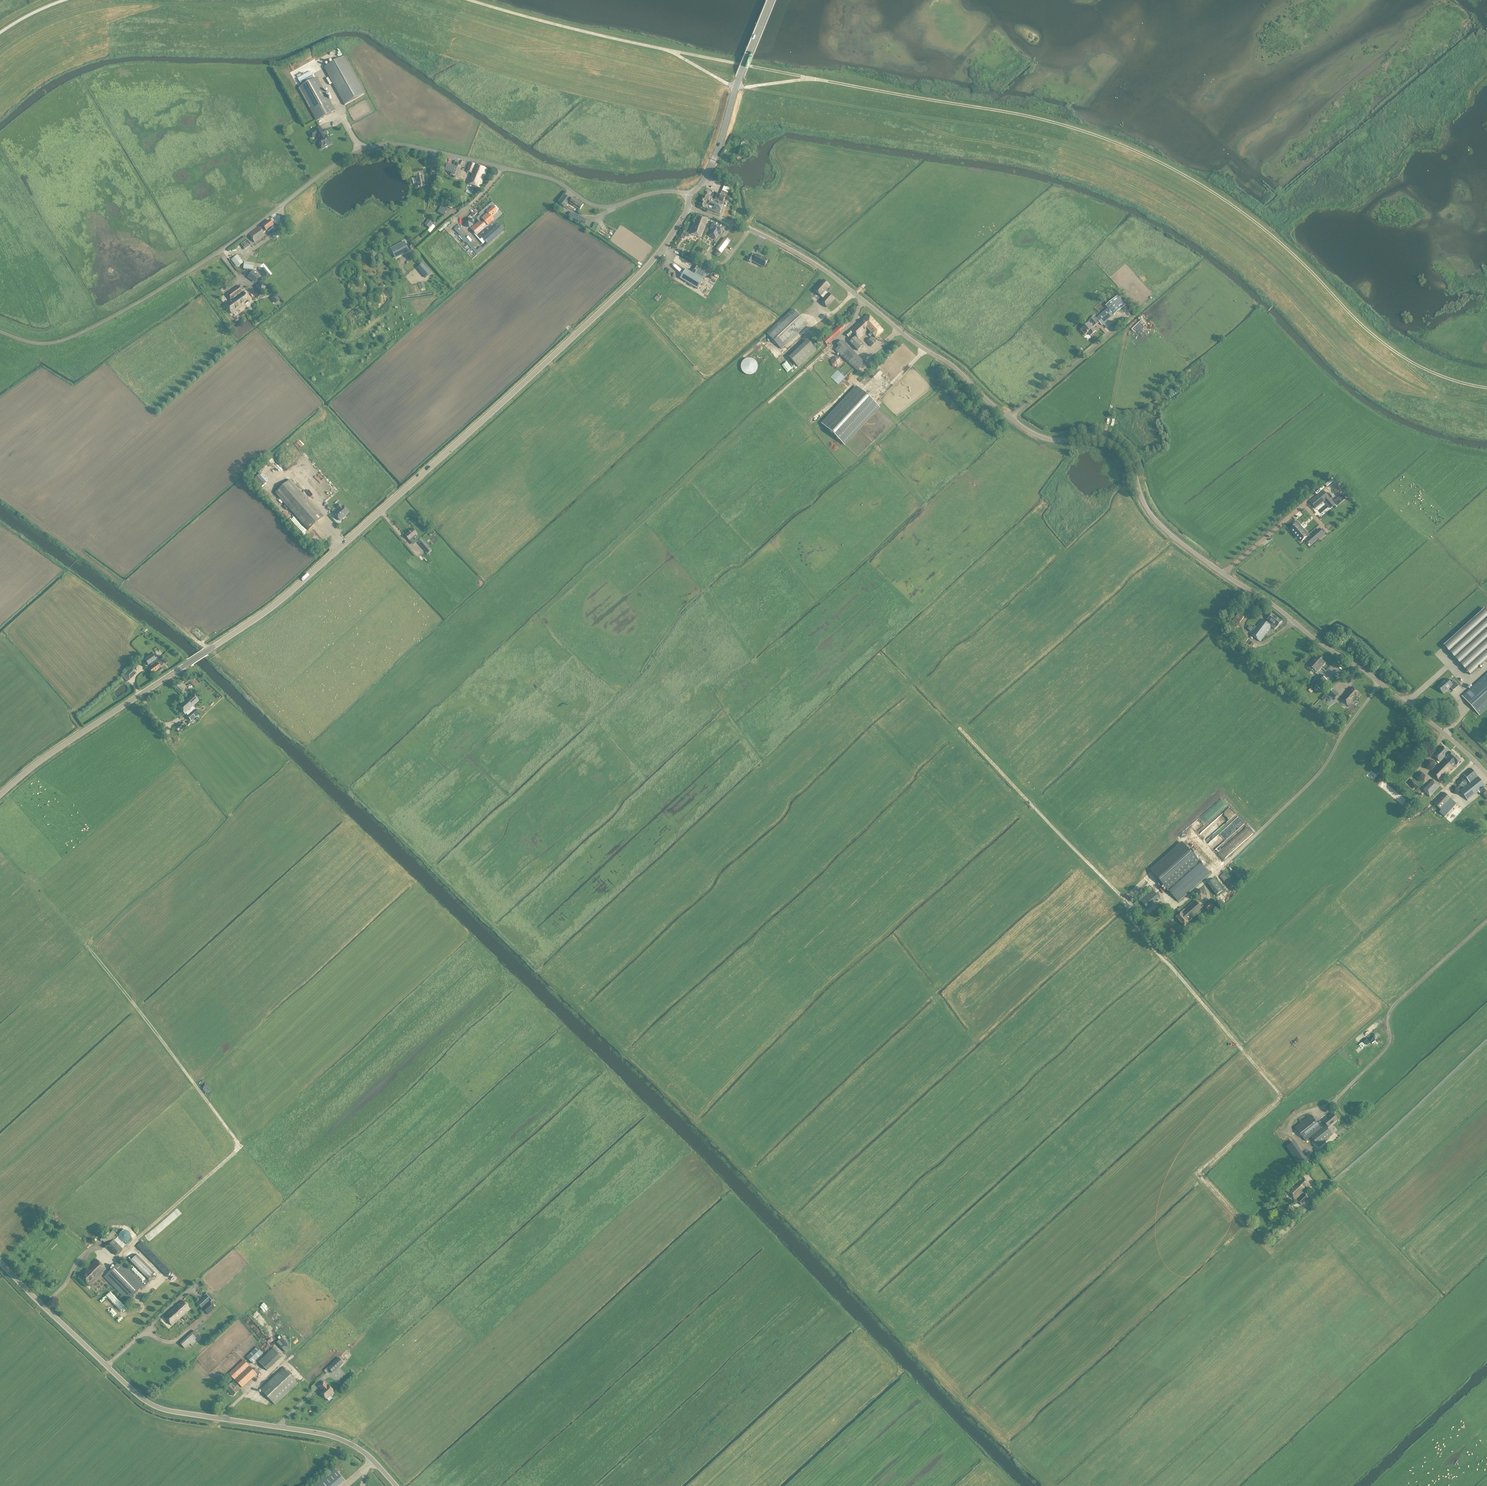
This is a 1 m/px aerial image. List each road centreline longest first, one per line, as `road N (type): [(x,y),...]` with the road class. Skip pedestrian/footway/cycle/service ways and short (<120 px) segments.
road 1 (tertiary): [(0,795),(292,590),(636,278),(688,207)]
road 2 (tertiary): [(1381,683),(1167,531),(1117,444),(1035,434),(814,263),(688,207)]
road 3 (track): [(745,86),(1017,130),(1130,166),(1245,236),(1385,367),(1431,392),(1486,406)]
road 4 (unclassified): [(0,331),(41,343),(80,334),(205,261),(335,164),(379,145),(546,176),(600,206),(689,193)]
road 5 (tertiary): [(396,1485),(370,1456),(330,1435),(148,1402),(0,1261)]
road 6 (track): [(728,83),(417,0)]
road 7 (track): [(277,0),(101,7),(50,22),(0,53)]
road 8 (unclassified): [(1240,849),(1323,769),(1381,683)]
road 9 (tertiary): [(1486,773),(1381,683)]
road 10 (tertiary): [(689,193),(713,159),(736,85)]

